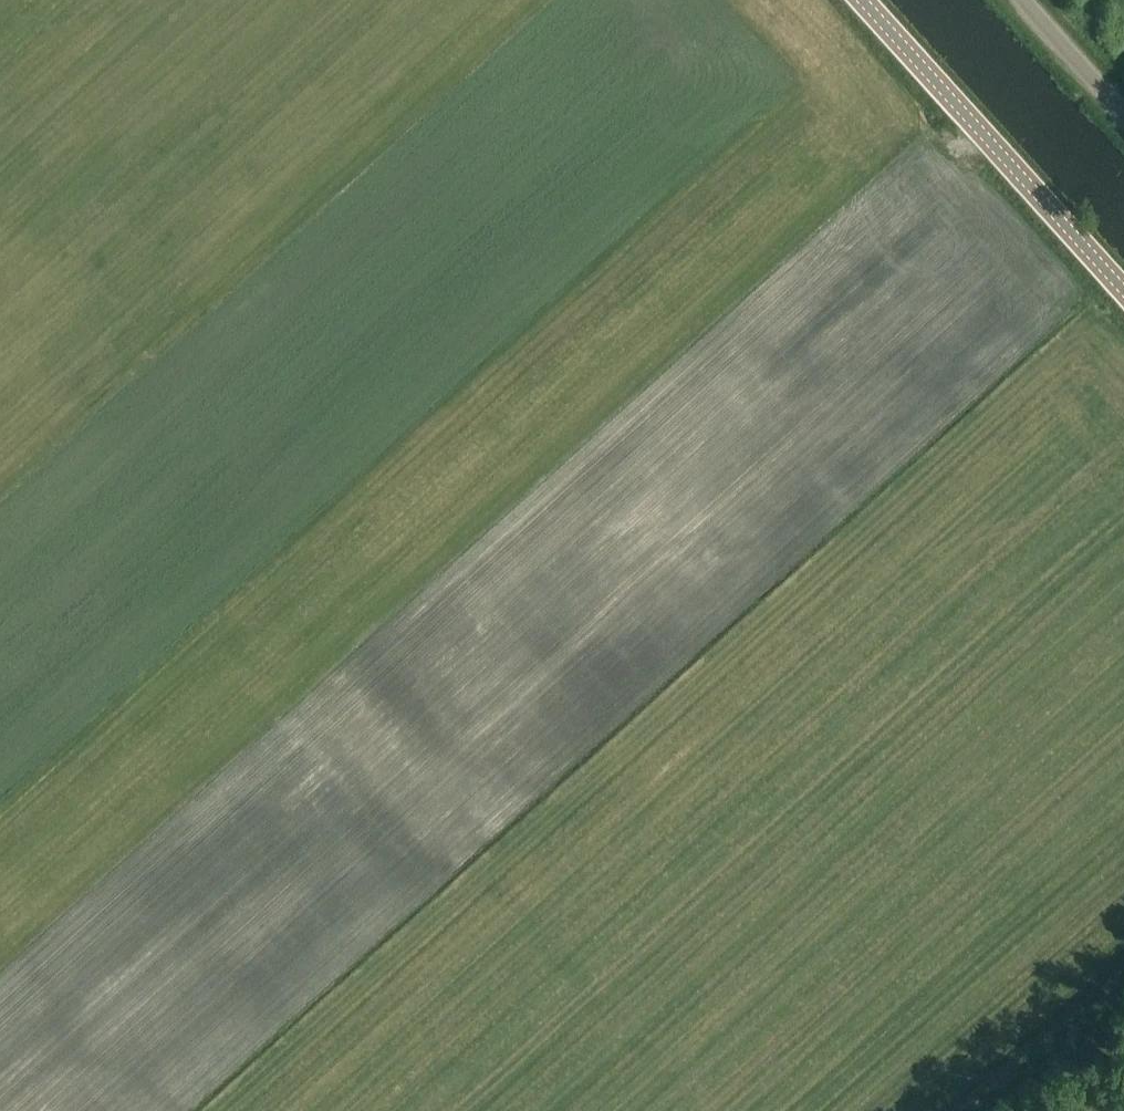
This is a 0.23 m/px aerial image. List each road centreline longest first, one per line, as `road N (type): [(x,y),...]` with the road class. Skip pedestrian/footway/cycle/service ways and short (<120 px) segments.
road 1 (tertiary): [(1123,293),(860,0)]
road 2 (unclassified): [(1123,111),(1025,0)]

